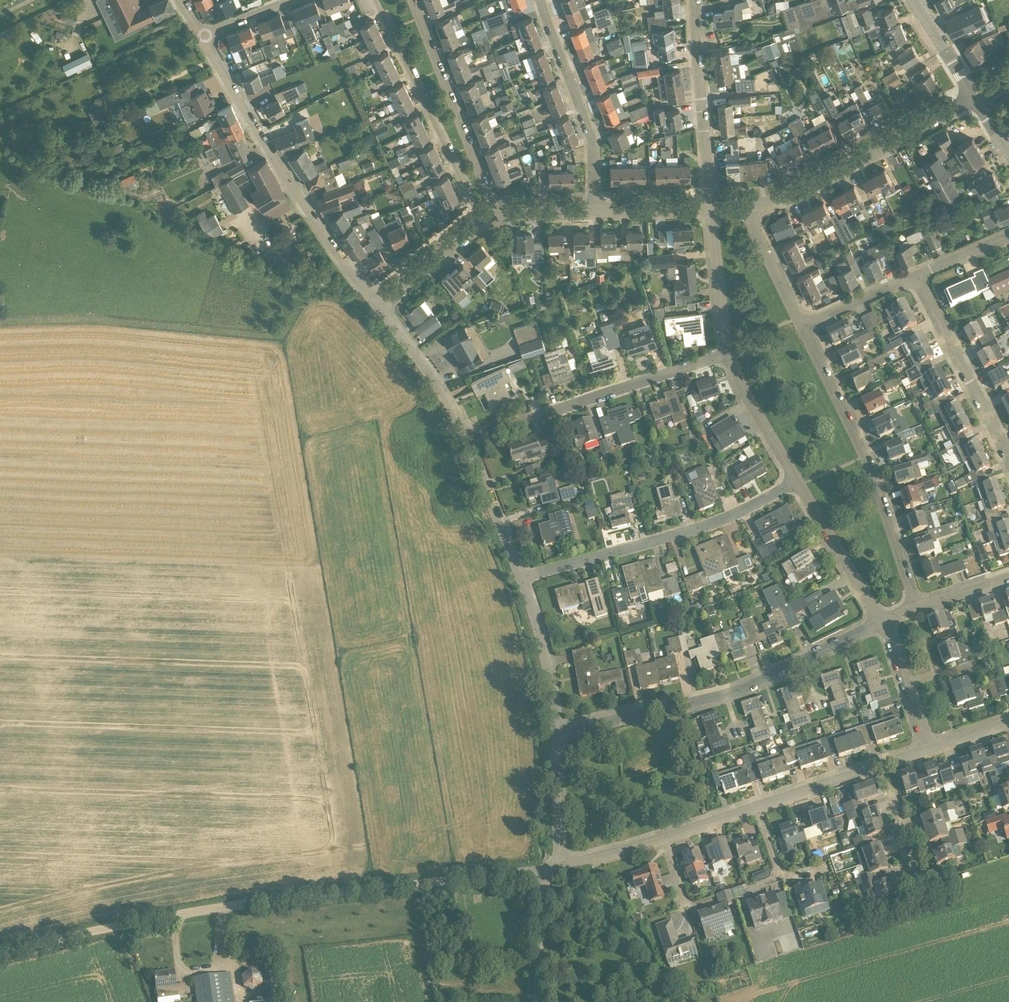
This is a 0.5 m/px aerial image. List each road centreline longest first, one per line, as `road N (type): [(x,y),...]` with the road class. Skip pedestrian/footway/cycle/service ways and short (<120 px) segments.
road 1 (unclassified): [(0,957),(189,913),(539,870)]
road 2 (residential): [(556,730),(743,690),(883,623)]
road 3 (unclassified): [(379,309),(304,207),(201,36)]
road 4 (residential): [(916,610),(867,458),(801,325)]
road 5 (residential): [(521,580),(733,515),(797,482)]
road 6 (residential): [(468,441),(727,354)]
road 7 (unclassified): [(747,205),(787,197),(977,100)]
road 8 (residential): [(373,0),(481,220)]
road 9 (residential): [(495,215),(410,0)]
road 10 (residential): [(595,211),(588,130),(544,0)]
road 11 (residential): [(711,206),(693,0)]
road 12 (residential): [(1008,460),(917,277)]
road 13 (residential): [(883,623),(797,482)]
road 14 (unclassified): [(468,441),(379,309)]
road 15 (unclassified): [(556,730),(521,580)]
road 16 (residential): [(727,354),(711,206)]
road 17 (unclassified): [(521,580),(468,441)]
road 18 (residential): [(797,482),(727,354)]
road 19 (unclassified): [(562,866),(556,730)]
road 20 (unclassified): [(379,309),(481,220)]
road 21 (residential): [(928,749),(883,623)]
road 22 (unclassified): [(756,804),(882,764)]
road 23 (residential): [(801,325),(747,205)]
road 24 (unclassified): [(535,1001),(539,870)]
road 25 (residential): [(801,325),(917,277)]

